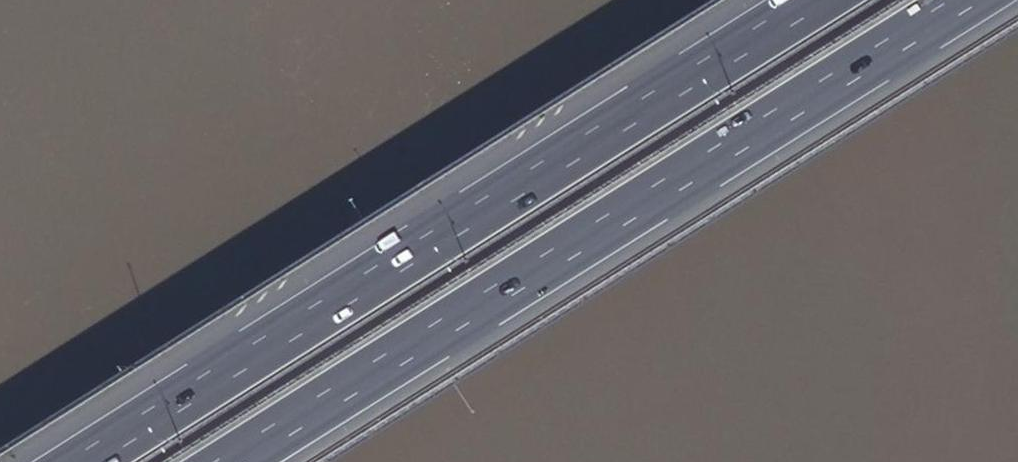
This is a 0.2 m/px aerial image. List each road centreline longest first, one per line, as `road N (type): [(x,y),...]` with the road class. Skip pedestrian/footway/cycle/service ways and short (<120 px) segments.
road 1 (motorway): [(833,0),(100,461)]
road 2 (motorway): [(295,461),(1017,9)]

